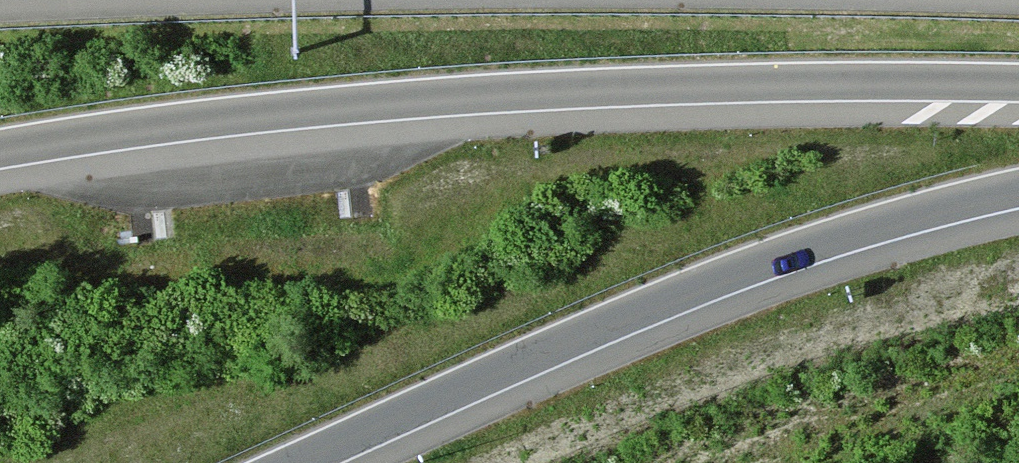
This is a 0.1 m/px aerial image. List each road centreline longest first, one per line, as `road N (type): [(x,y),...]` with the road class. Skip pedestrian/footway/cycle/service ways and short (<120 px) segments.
road 1 (motorway): [(0,149),(424,98),(1018,83)]
road 2 (motorway): [(299,462),(752,266),(1018,189)]

